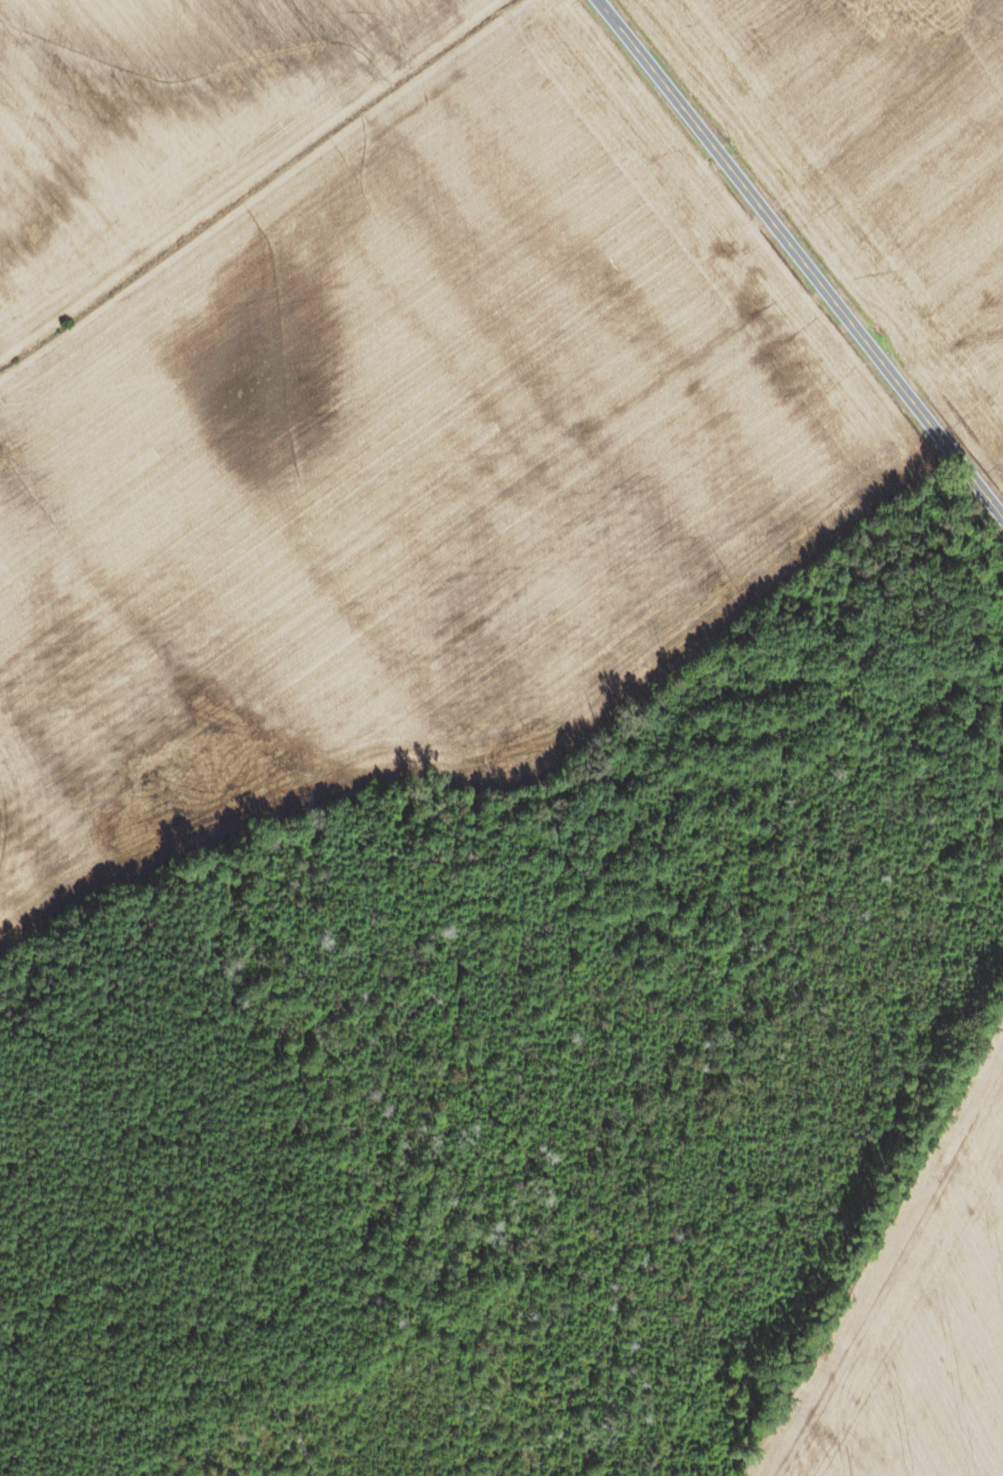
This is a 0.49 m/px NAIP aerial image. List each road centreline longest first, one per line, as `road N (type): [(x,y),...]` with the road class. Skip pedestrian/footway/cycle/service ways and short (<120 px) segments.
road 1 (residential): [(1002,515),(599,0)]

